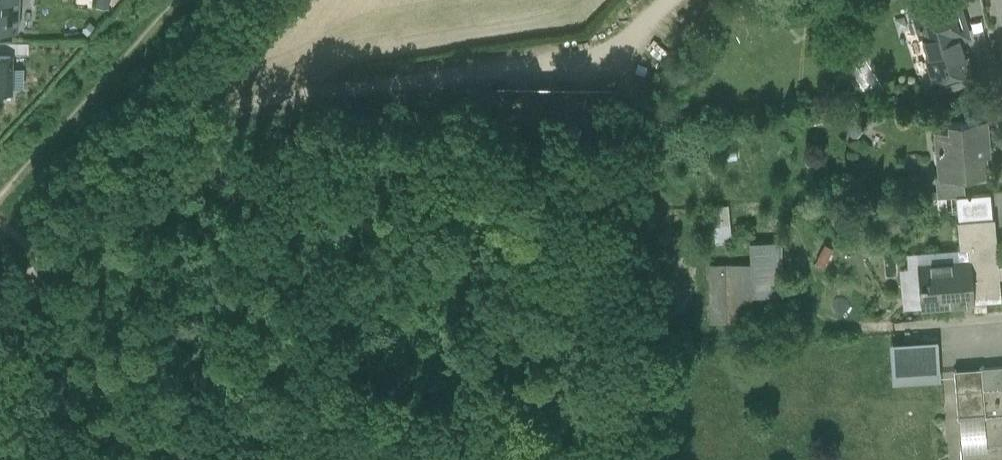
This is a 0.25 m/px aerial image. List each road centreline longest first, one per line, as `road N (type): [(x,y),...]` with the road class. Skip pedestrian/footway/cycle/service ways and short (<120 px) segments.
road 1 (track): [(270,0),(0,306)]
road 2 (track): [(178,0),(0,202)]

